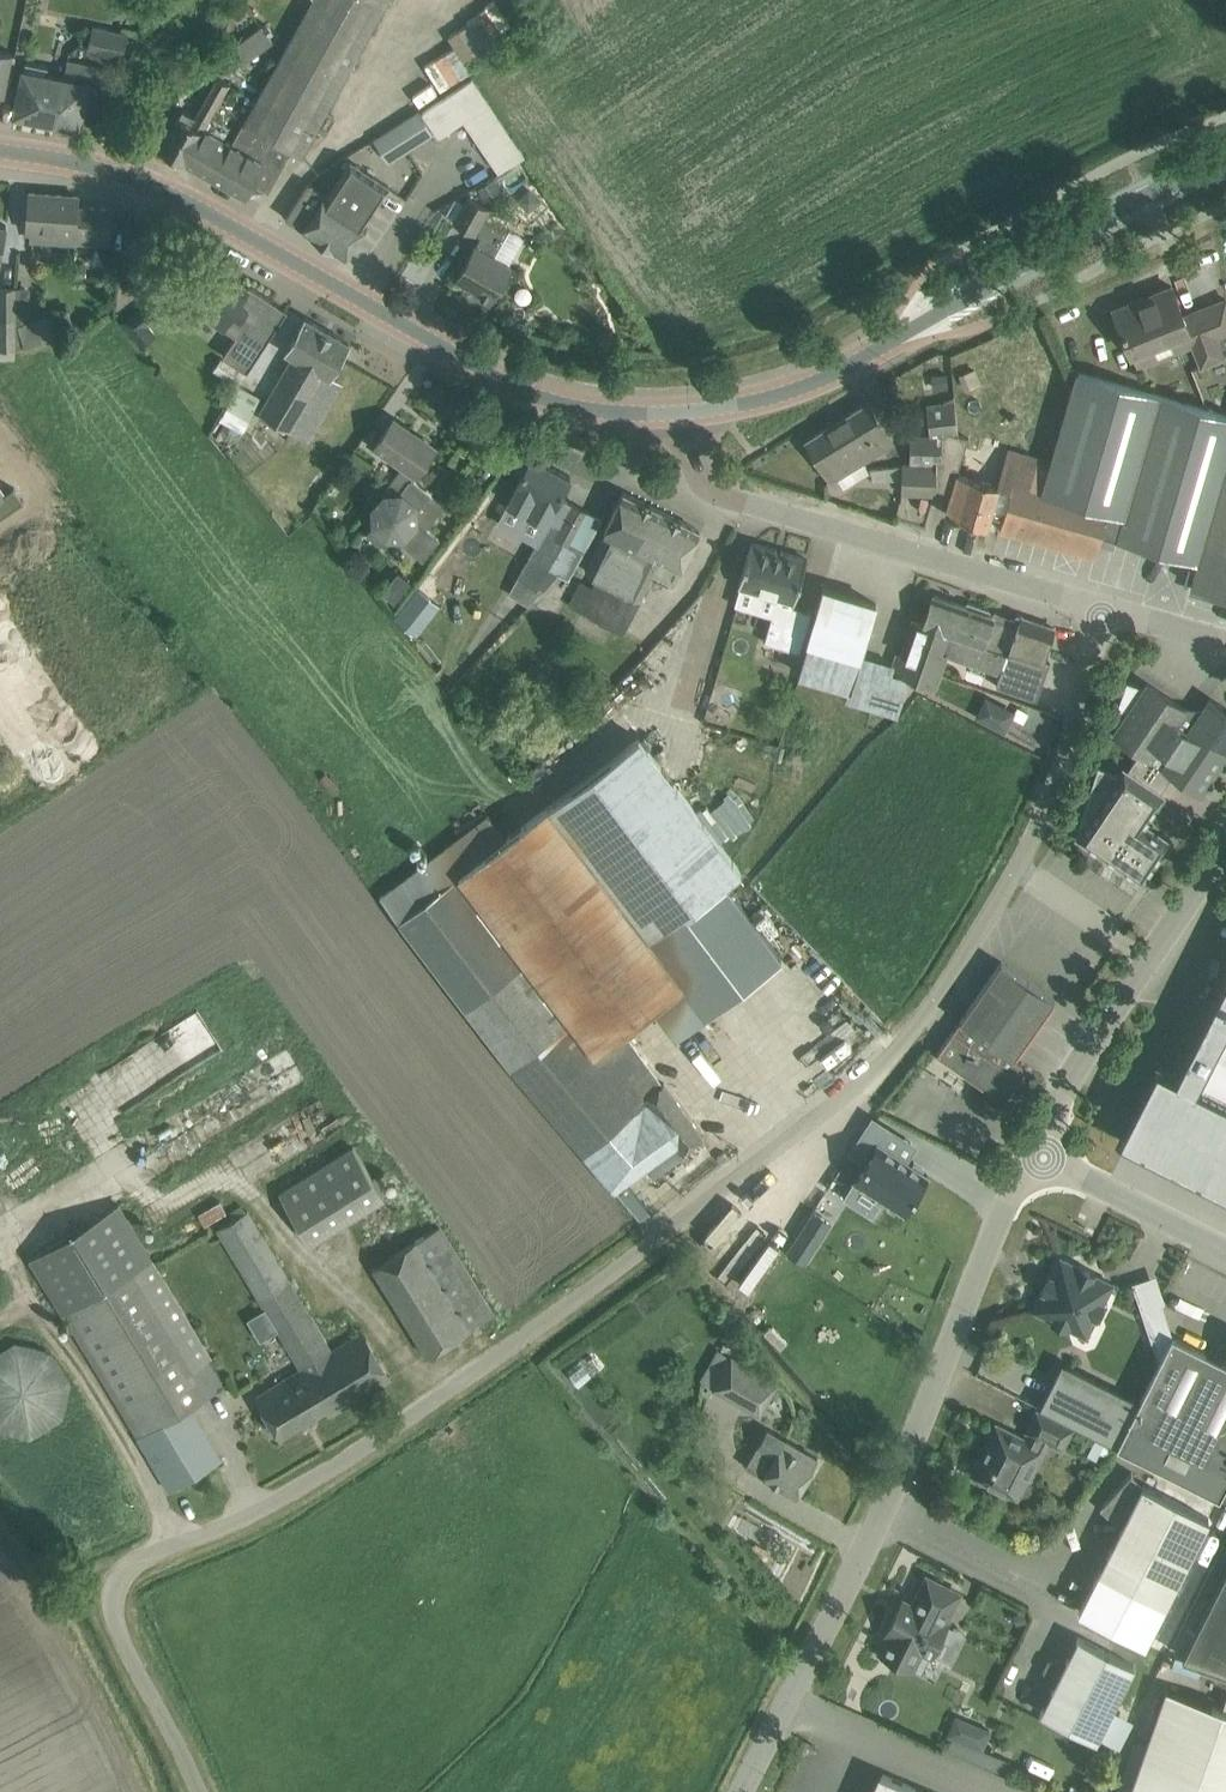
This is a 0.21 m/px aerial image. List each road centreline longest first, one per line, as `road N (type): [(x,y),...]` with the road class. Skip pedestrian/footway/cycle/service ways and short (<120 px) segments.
road 1 (unclassified): [(198,1791),(123,1622),(120,1595),(129,1569),(338,1471),(861,1088),(939,1001),(1020,864),(1070,744),(1105,608)]
road 2 (secondary): [(673,409),(620,410),(547,394),(474,363),(154,183),(0,150)]
road 3 (unclassified): [(742,1791),(886,1509),(1031,1150)]
road 4 (secondary): [(673,409),(730,402),(843,365),(1225,162)]
road 5 (unclassified): [(1105,608),(727,489),(700,473),(677,436),(673,409)]
road 6 (unclassified): [(1031,1150),(1225,848)]
road 7 (track): [(0,1319),(14,1308),(37,1314),(114,1419),(180,1545)]
road 8 (unclassified): [(1031,1150),(1225,1249)]
road 9 (unclassified): [(1225,642),(1105,608)]

